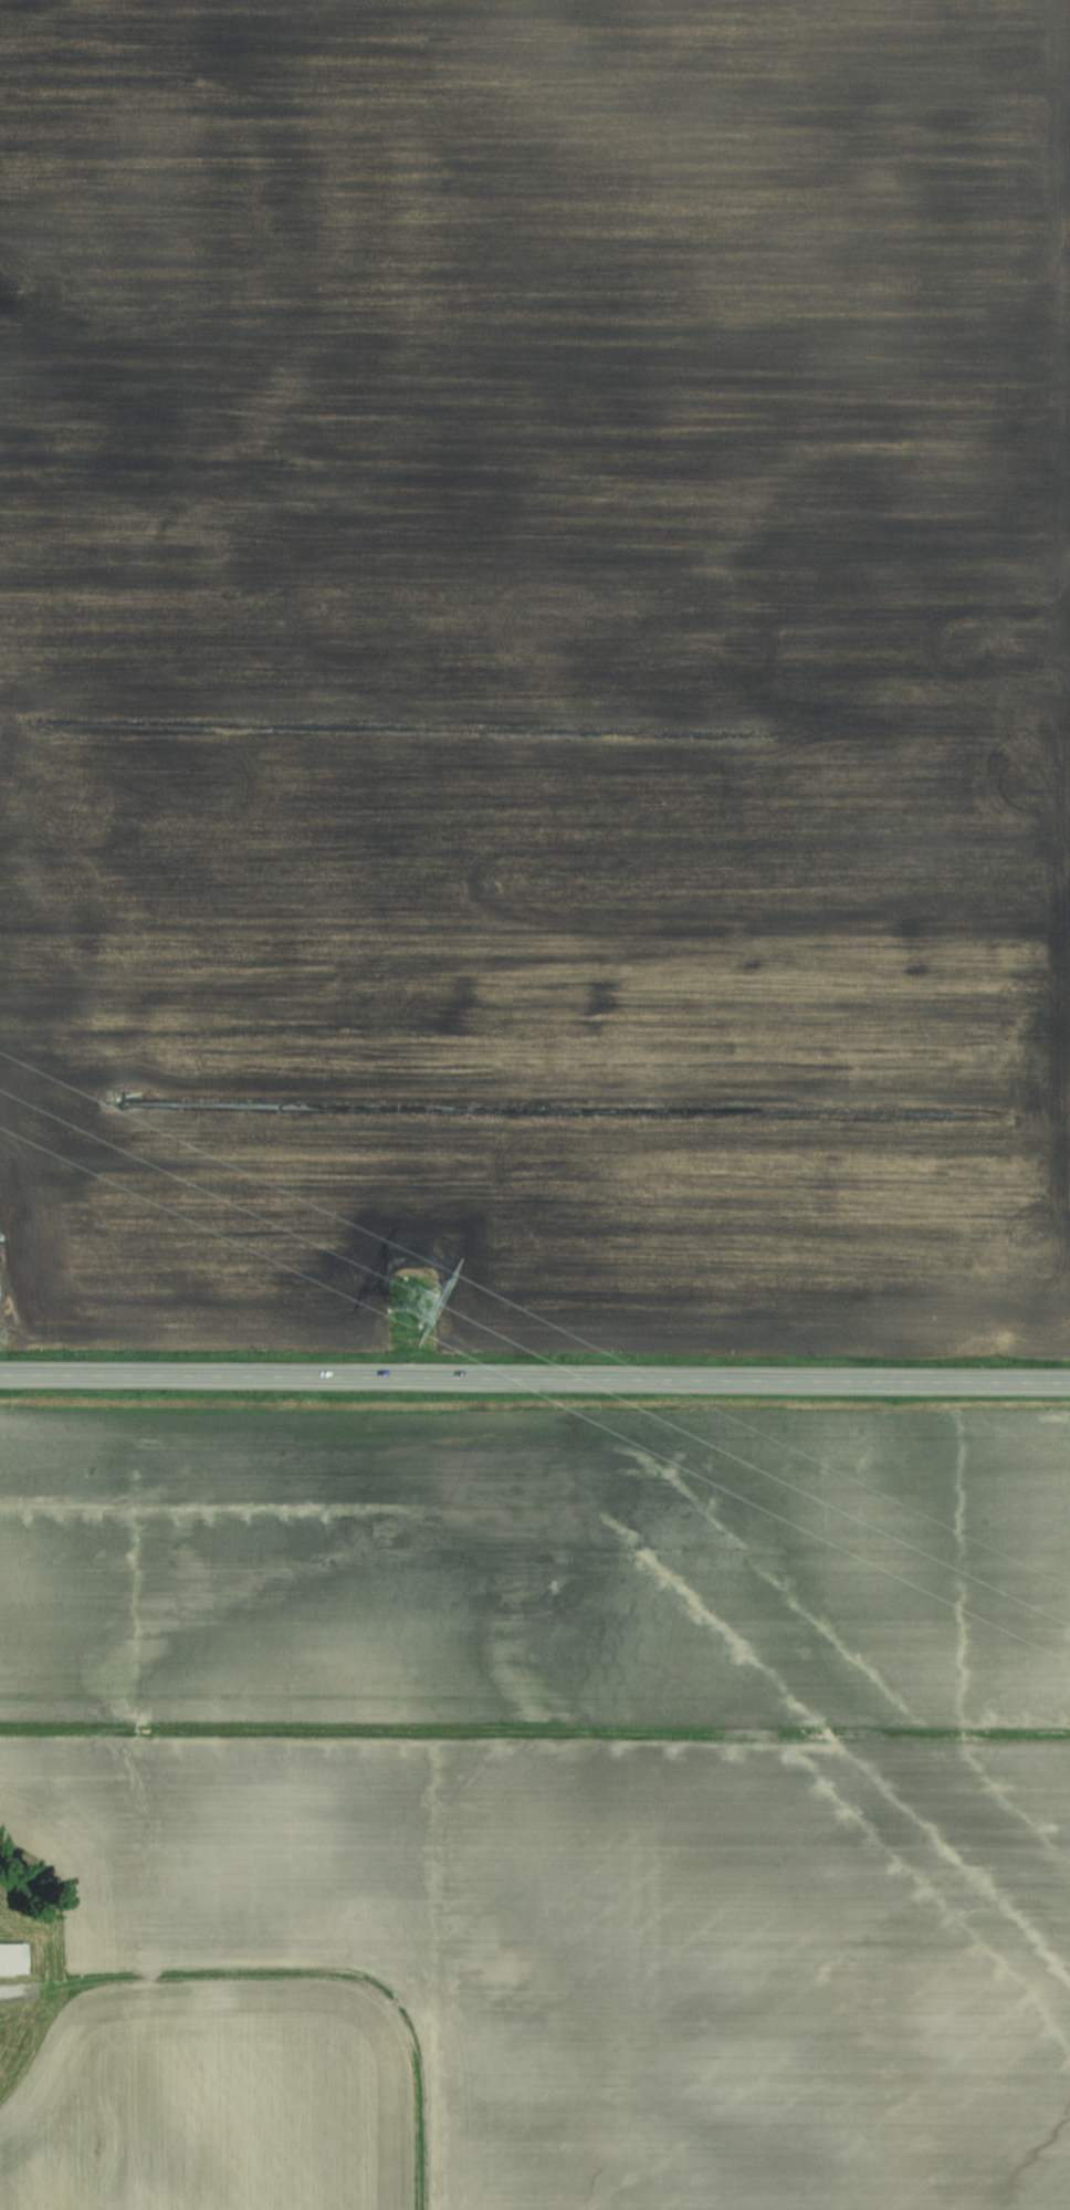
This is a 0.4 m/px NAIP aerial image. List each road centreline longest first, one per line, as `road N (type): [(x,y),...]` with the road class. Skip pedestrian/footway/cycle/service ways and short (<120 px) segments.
road 1 (primary): [(1069,1382),(0,1373)]

